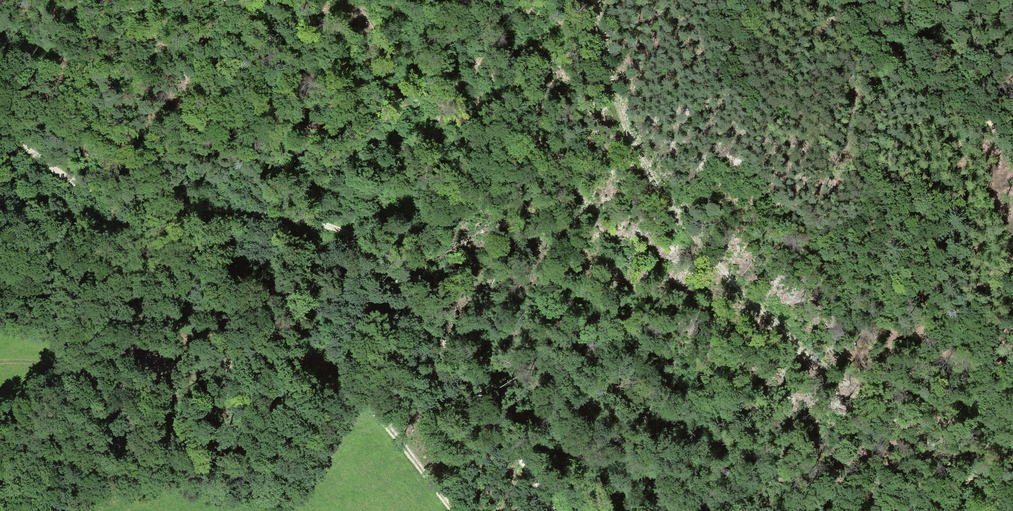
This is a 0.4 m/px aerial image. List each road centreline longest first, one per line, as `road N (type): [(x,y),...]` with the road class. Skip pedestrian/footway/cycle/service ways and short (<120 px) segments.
road 1 (track): [(549,510),(519,452),(377,252),(312,223),(102,197),(0,131)]
road 2 (track): [(592,0),(611,92),(638,152),(702,250),(838,377),(1012,502)]
road 3 (track): [(452,510),(351,384),(307,360),(274,352),(0,364)]
road 4 (track): [(1012,127),(919,84),(854,0)]

